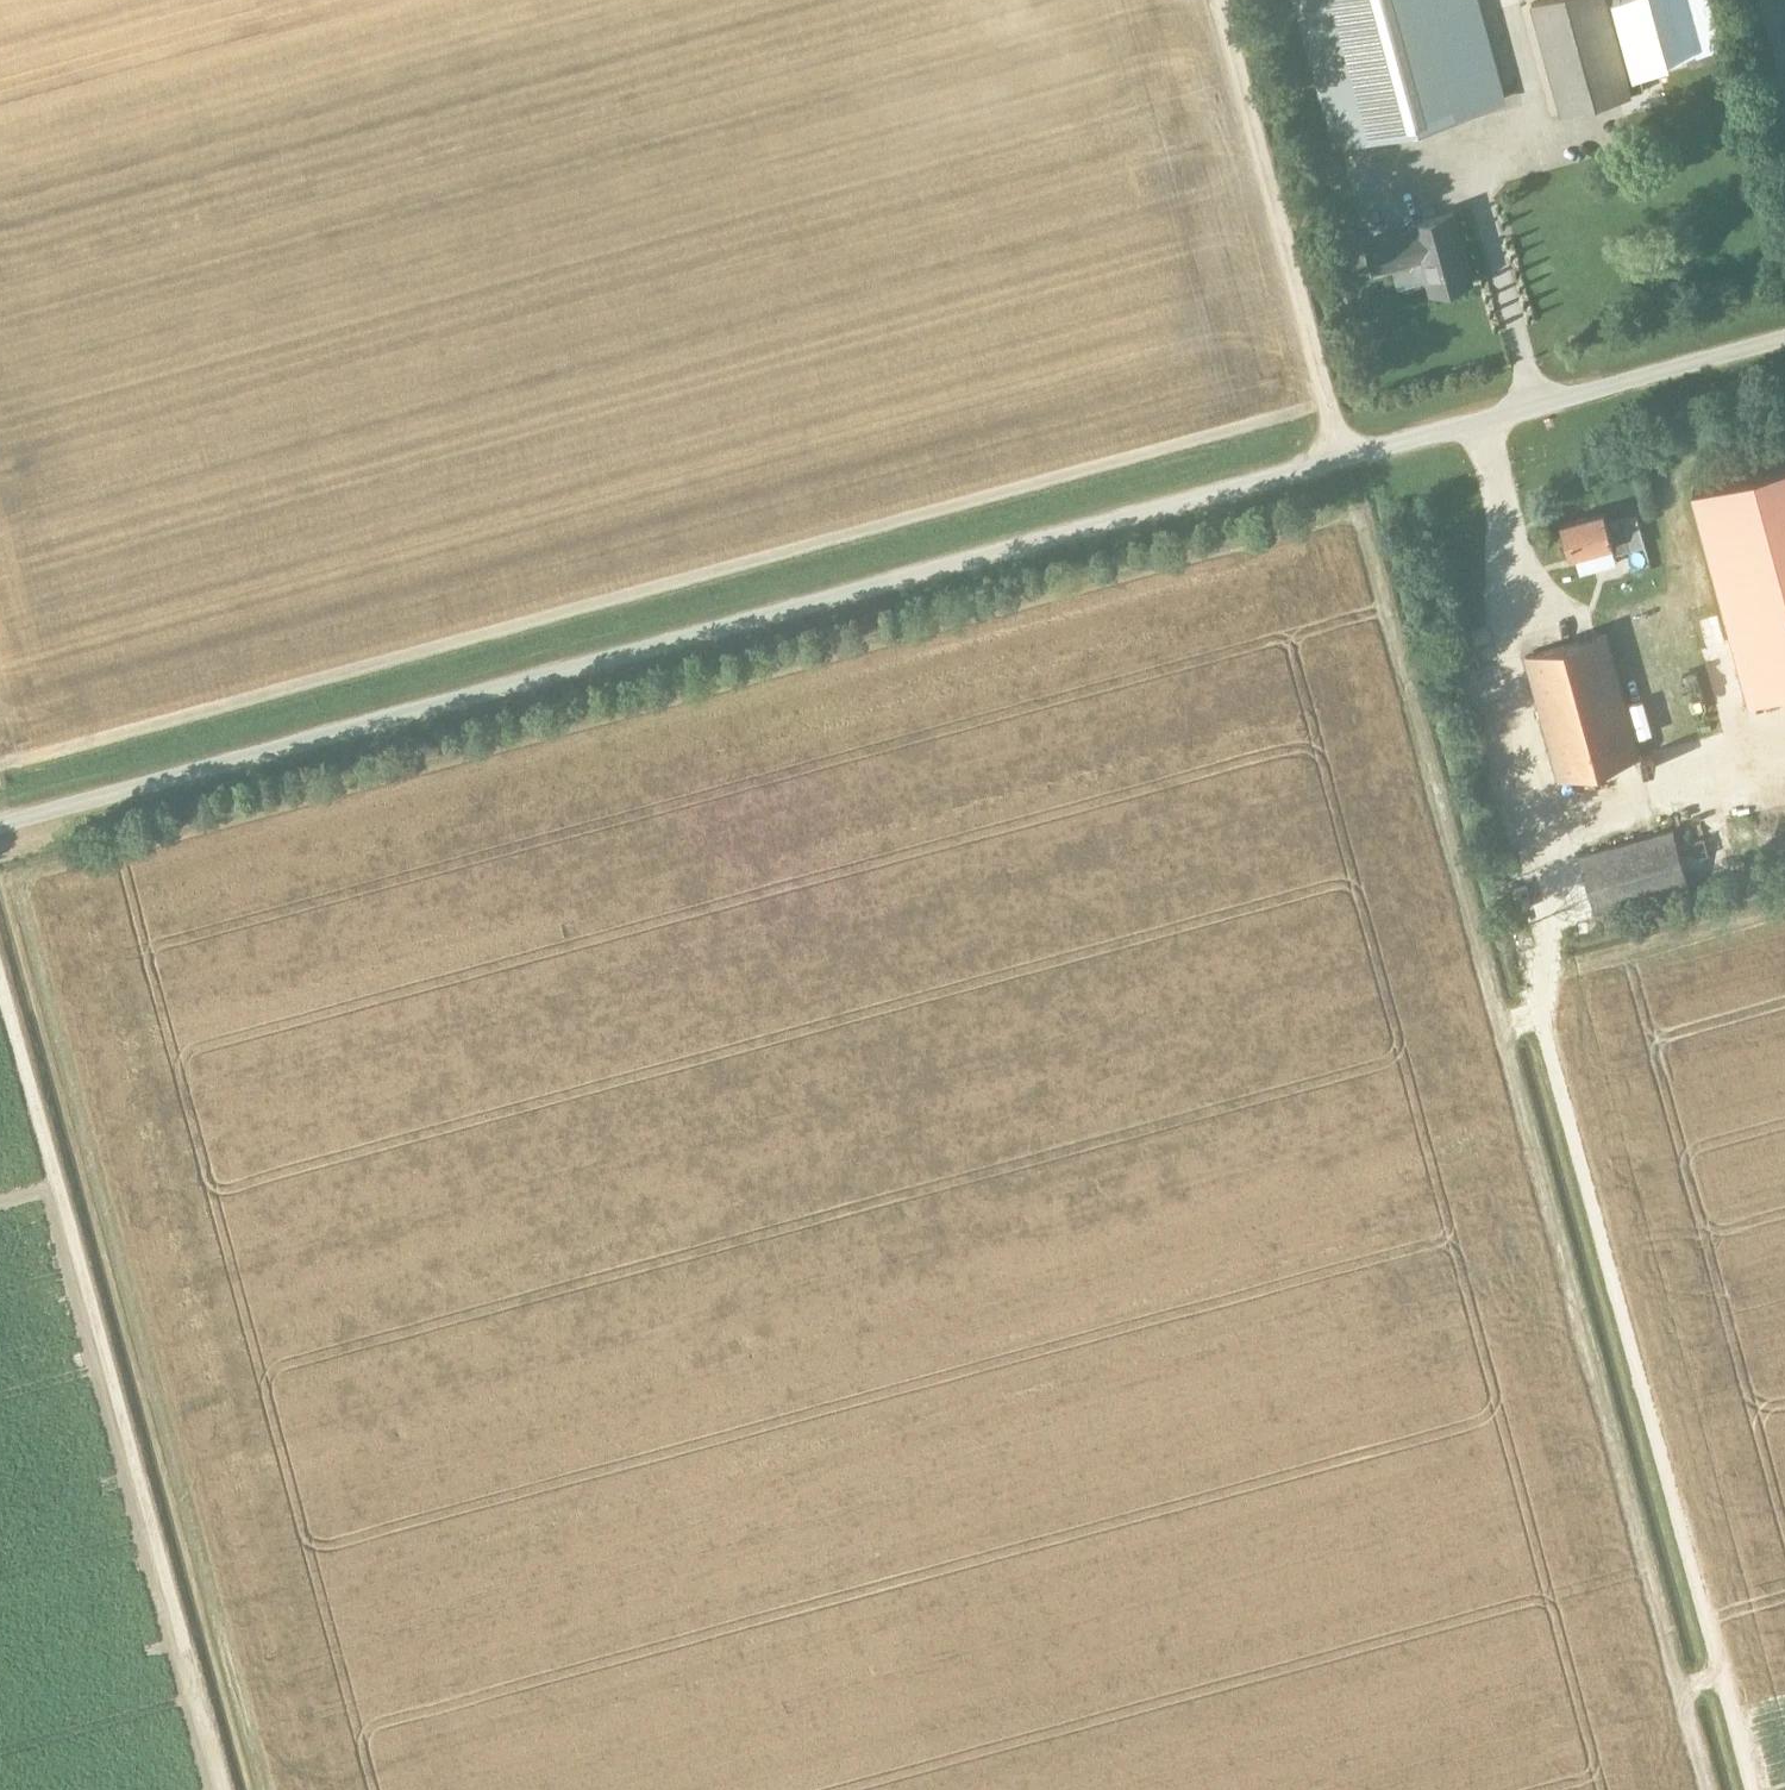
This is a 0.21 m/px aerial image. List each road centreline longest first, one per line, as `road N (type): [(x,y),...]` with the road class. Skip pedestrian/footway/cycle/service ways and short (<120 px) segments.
road 1 (unclassified): [(0,823),(1784,337)]

